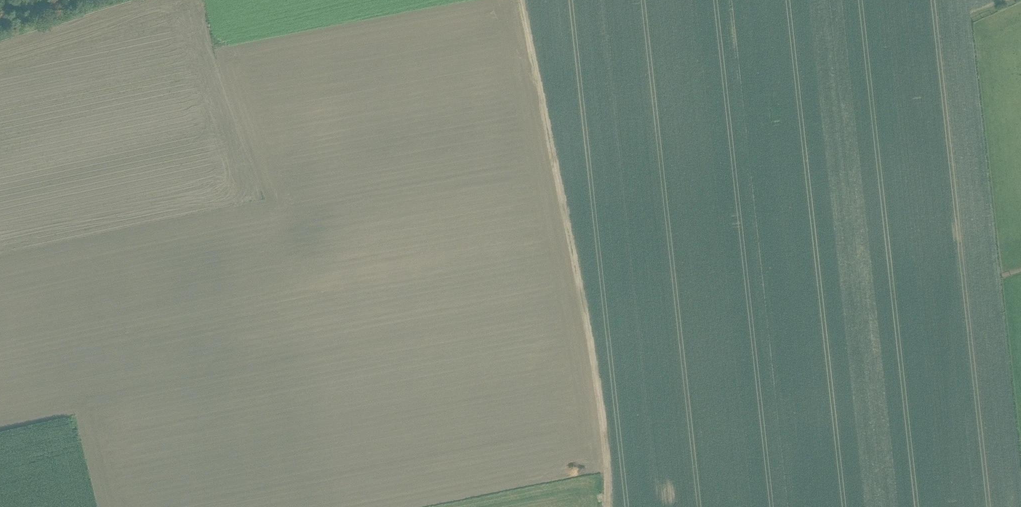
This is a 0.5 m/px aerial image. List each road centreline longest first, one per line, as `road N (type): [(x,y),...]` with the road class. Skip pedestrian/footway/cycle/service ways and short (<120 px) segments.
road 1 (track): [(518,0),(594,377),(607,506)]

